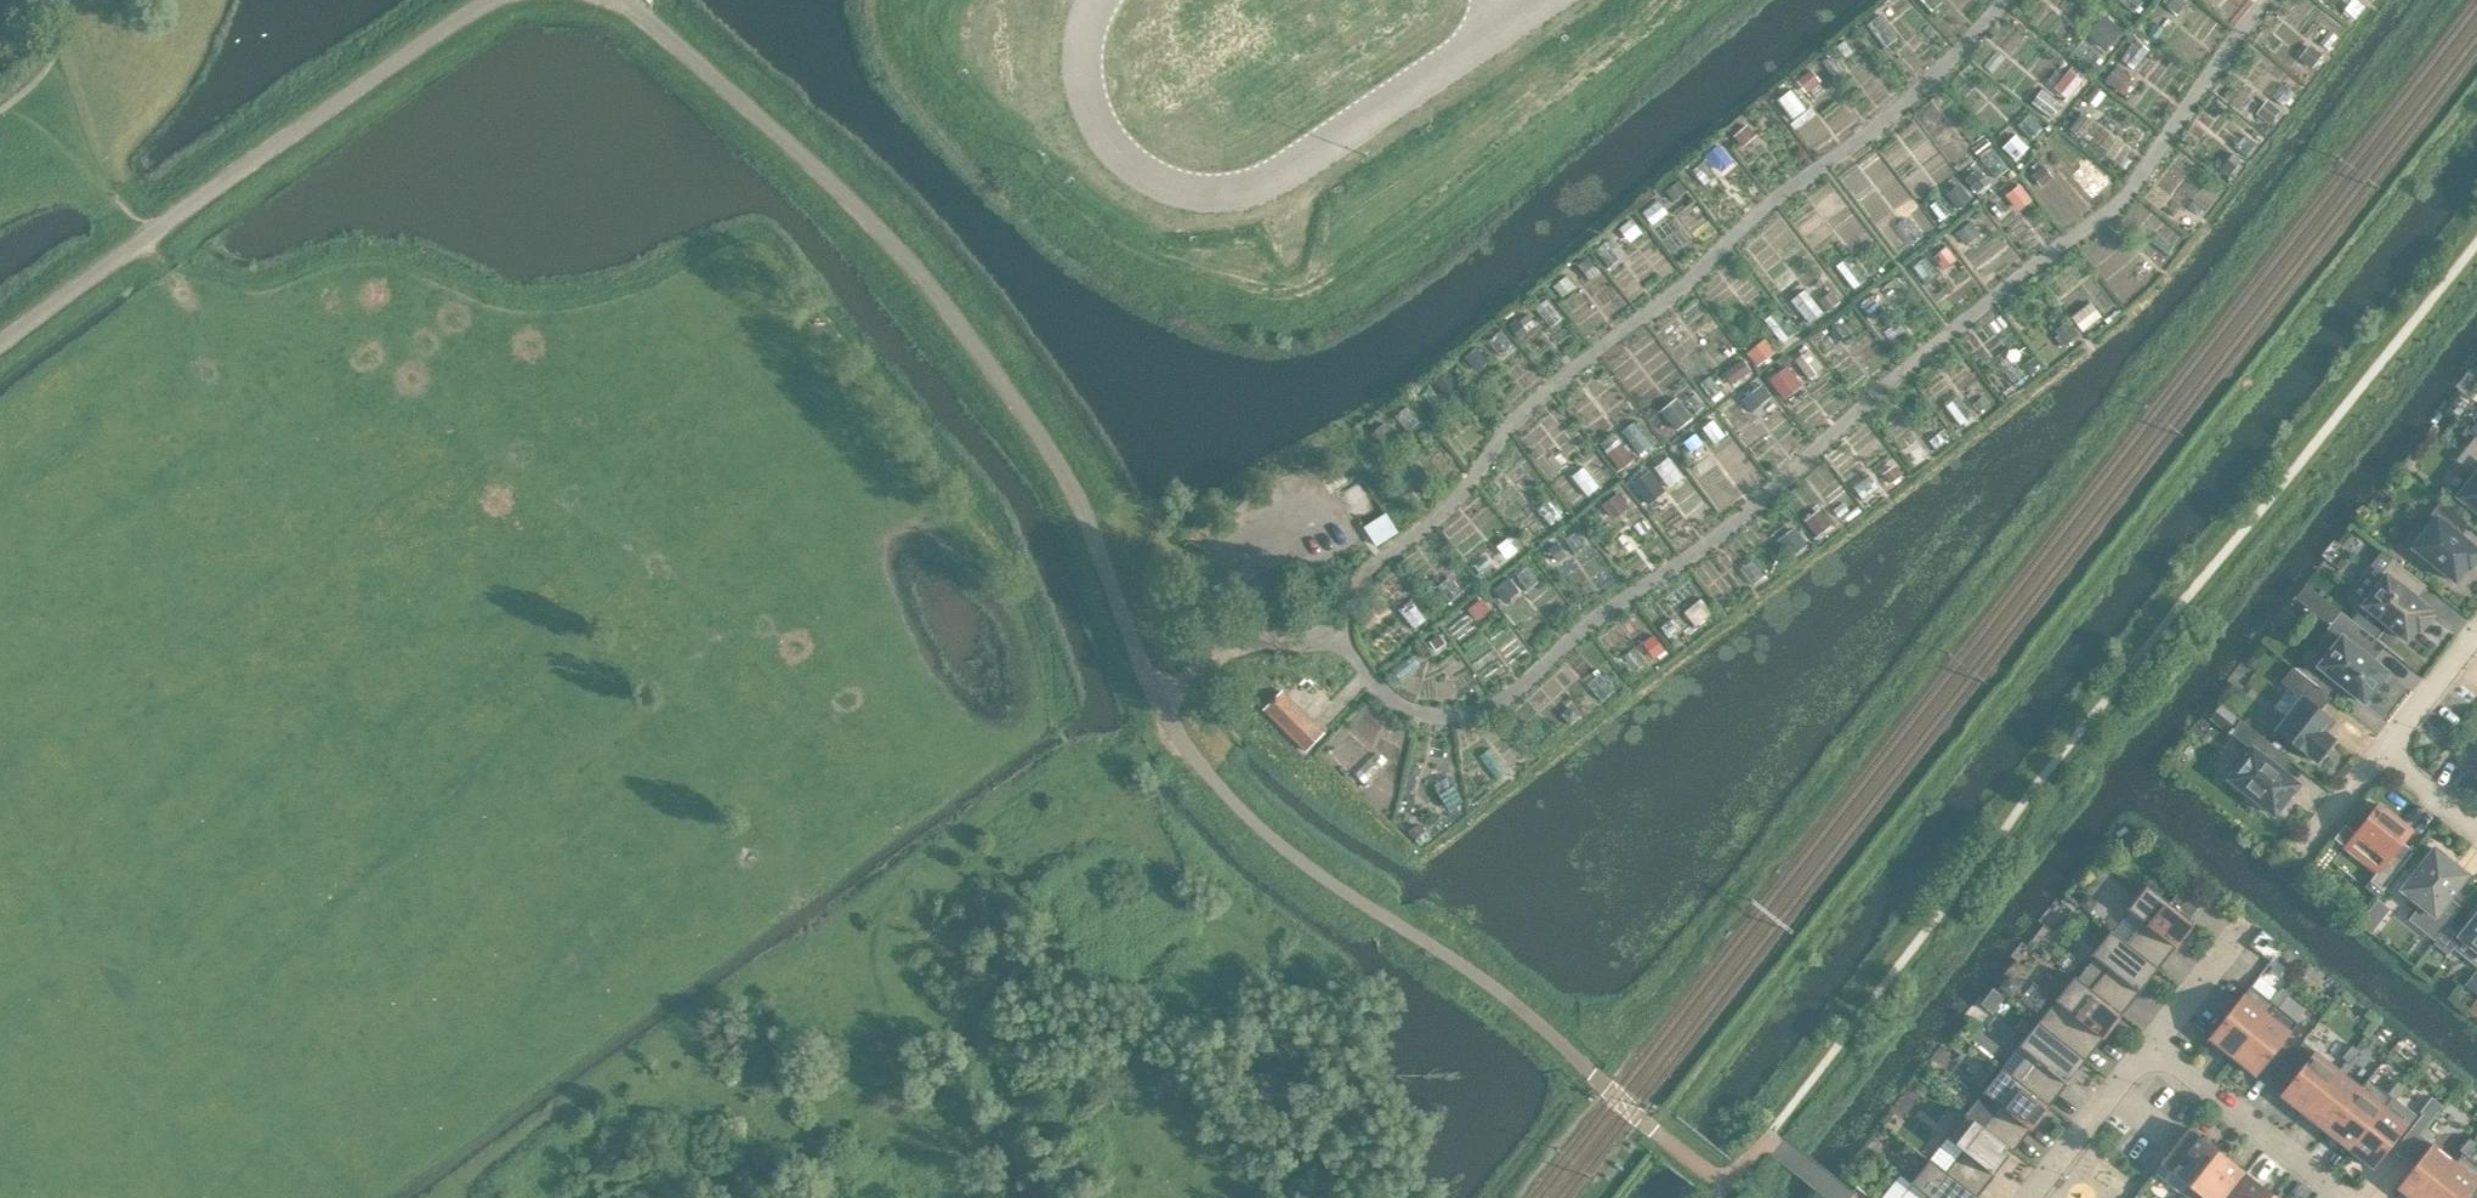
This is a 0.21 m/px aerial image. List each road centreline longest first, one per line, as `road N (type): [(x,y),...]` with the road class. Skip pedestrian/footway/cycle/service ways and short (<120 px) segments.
road 1 (unclassified): [(1166,714),(1083,519),(1035,427),(973,340),(838,190),(627,0)]
road 2 (unclassified): [(482,0),(0,342)]
road 3 (residential): [(2154,1043),(2347,1197)]
road 4 (residential): [(2154,1043),(2032,1197)]
road 5 (residential): [(2252,919),(2154,1043)]
road 6 (residential): [(2476,638),(2384,753)]
road 7 (residential): [(2384,753),(2299,858)]

